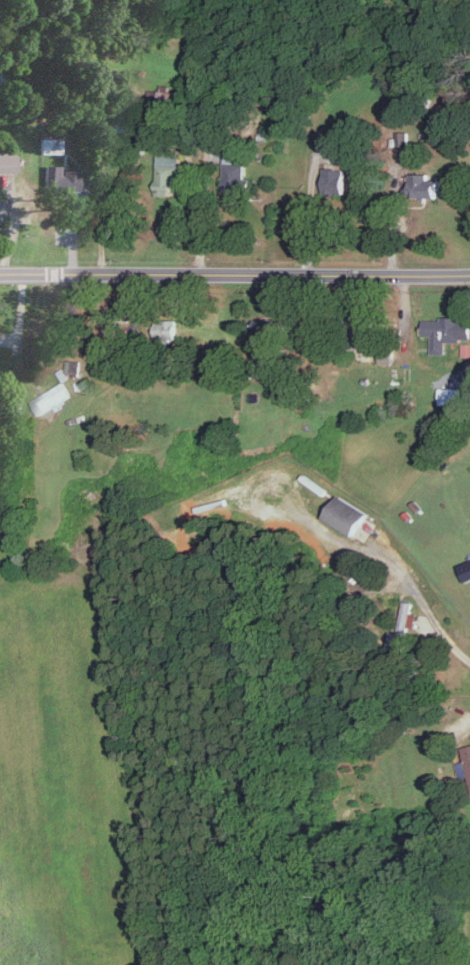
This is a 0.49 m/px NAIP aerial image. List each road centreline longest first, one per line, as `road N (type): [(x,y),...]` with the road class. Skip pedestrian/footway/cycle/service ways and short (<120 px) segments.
road 1 (residential): [(469,275),(0,274)]

